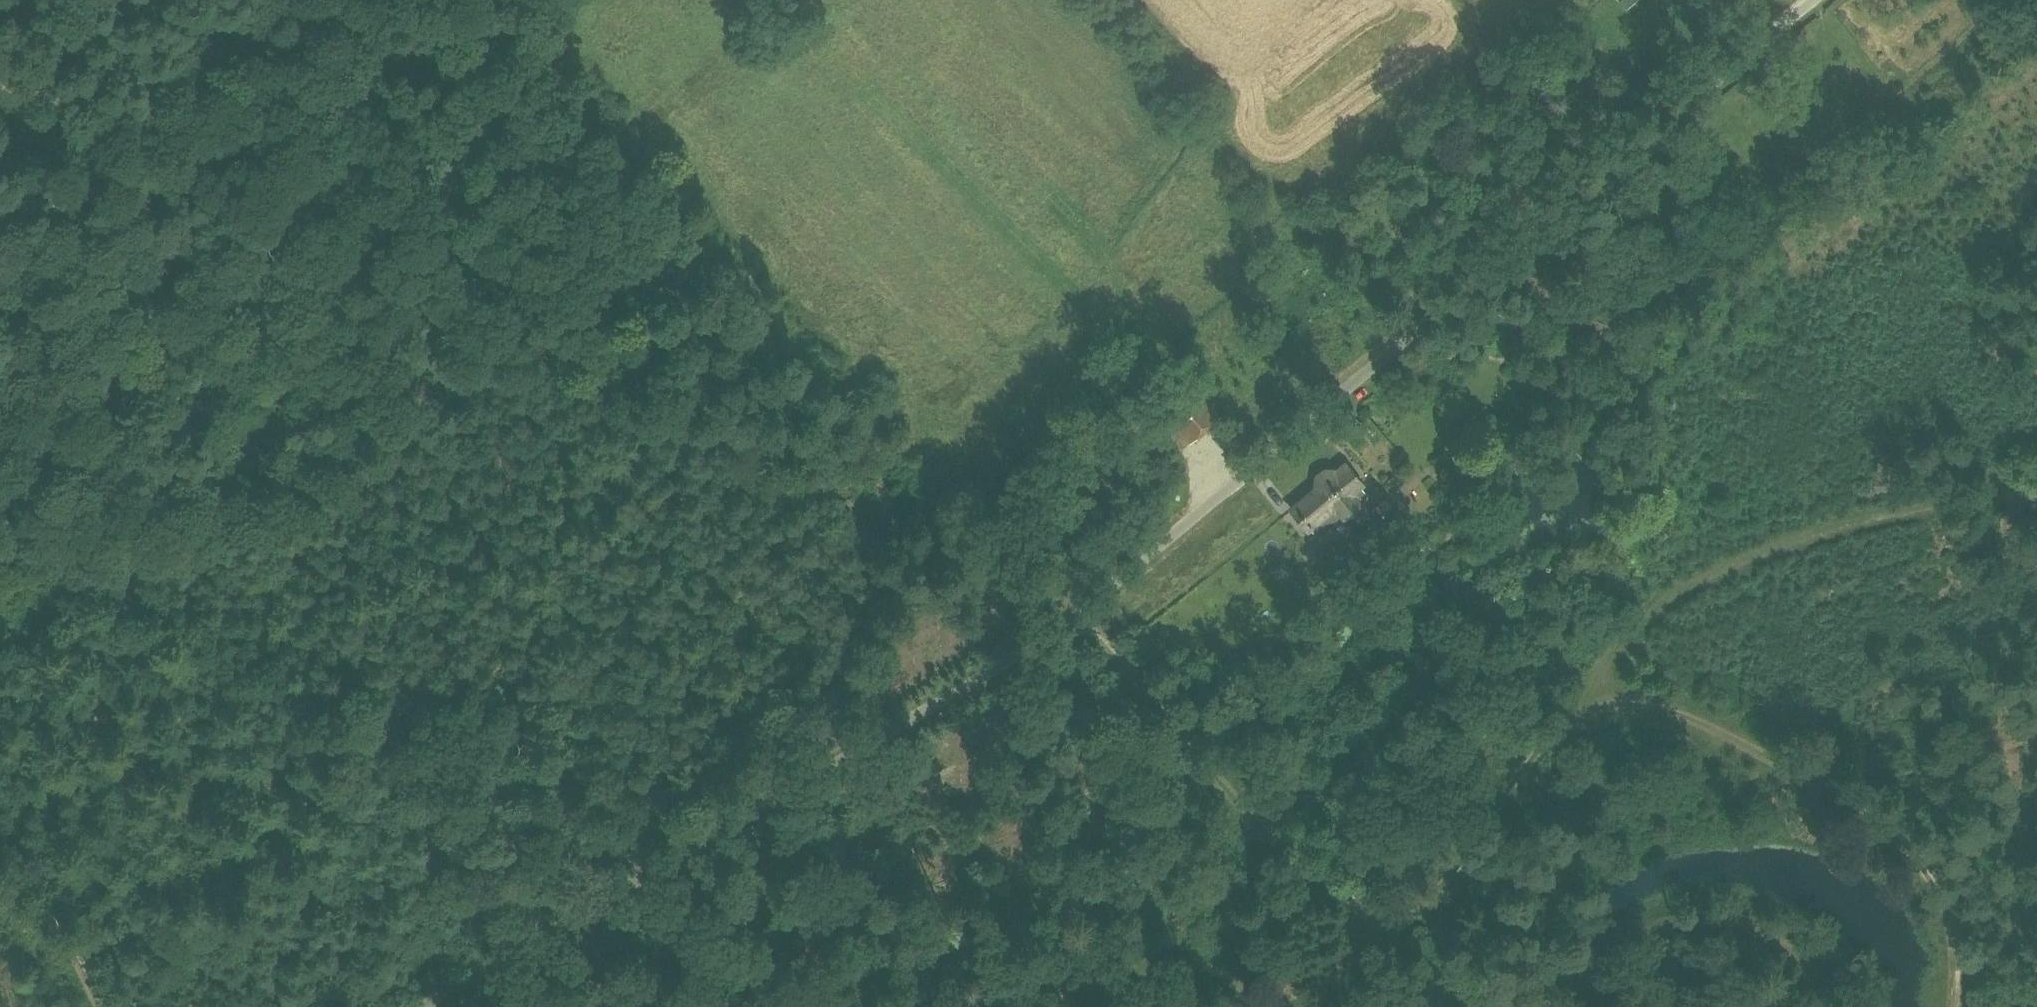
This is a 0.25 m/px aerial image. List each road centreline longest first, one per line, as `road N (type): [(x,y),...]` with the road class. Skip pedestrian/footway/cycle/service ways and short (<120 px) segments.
road 1 (unclassified): [(427,1006),(980,672),(1256,473),(1820,0)]
road 2 (track): [(2036,699),(1803,757),(1610,687),(1455,894),(1390,919)]
road 3 (track): [(1390,919),(1279,851),(1086,595)]
road 4 (track): [(1258,1006),(1210,950),(1090,1006)]

